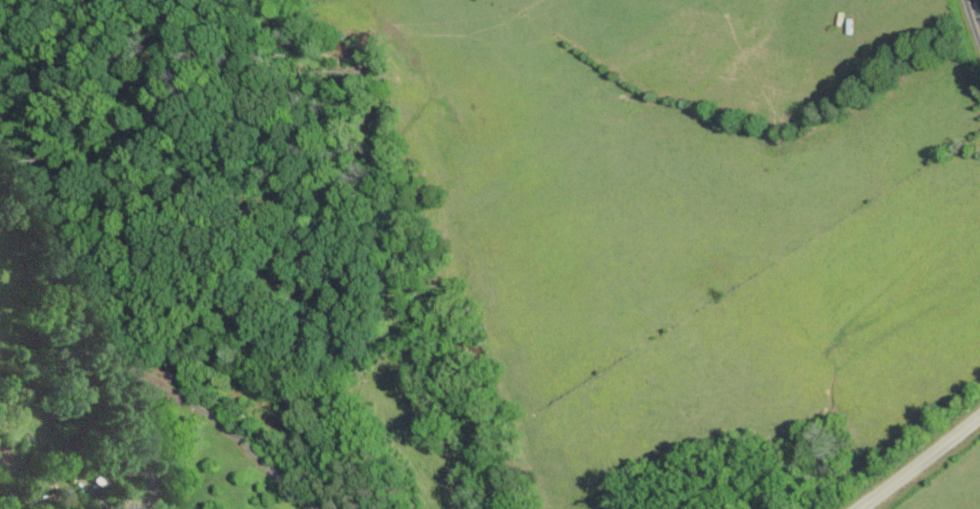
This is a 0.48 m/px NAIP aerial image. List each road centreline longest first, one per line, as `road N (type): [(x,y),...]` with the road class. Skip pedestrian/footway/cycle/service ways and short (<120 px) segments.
road 1 (residential): [(429,487),(418,452),(365,418),(321,449),(322,508)]
road 2 (tertiary): [(979,414),(855,508)]

